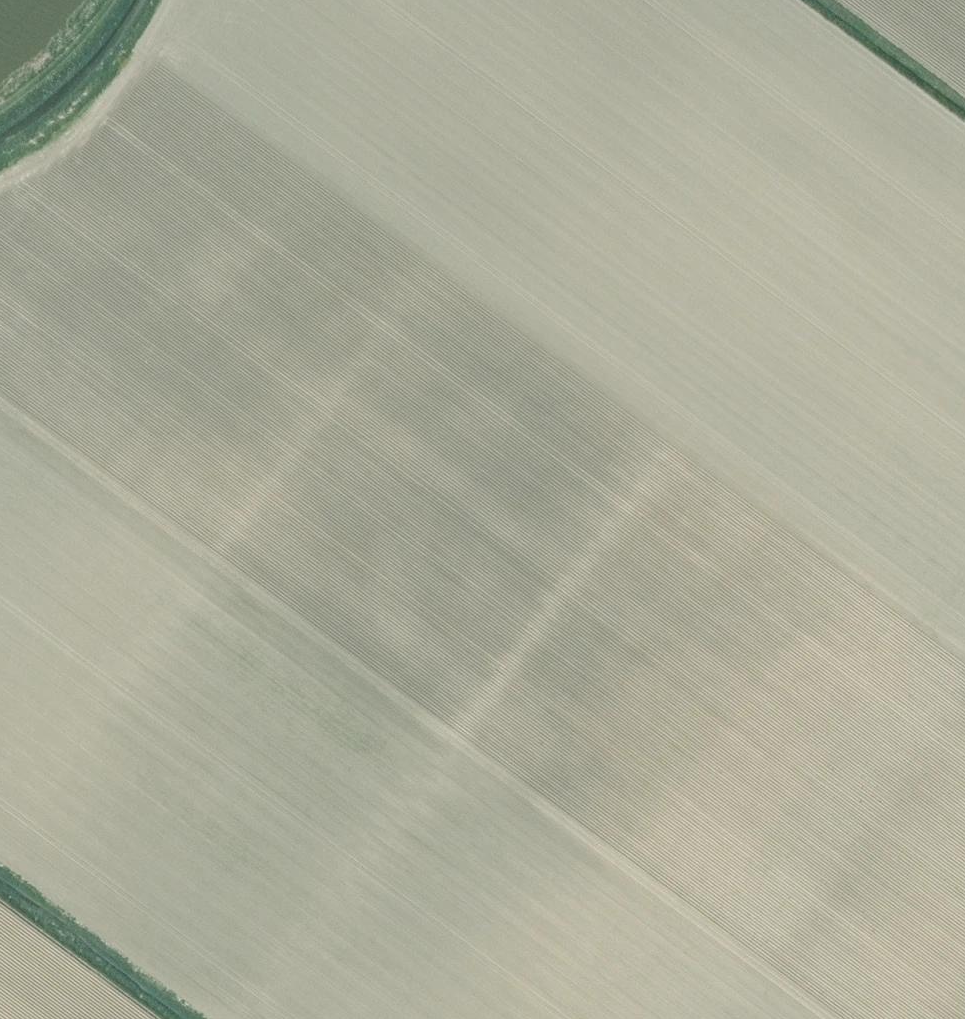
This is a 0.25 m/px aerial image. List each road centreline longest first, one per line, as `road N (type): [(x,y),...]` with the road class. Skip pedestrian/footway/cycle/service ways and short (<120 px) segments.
road 1 (track): [(0,106),(68,54),(104,0)]

